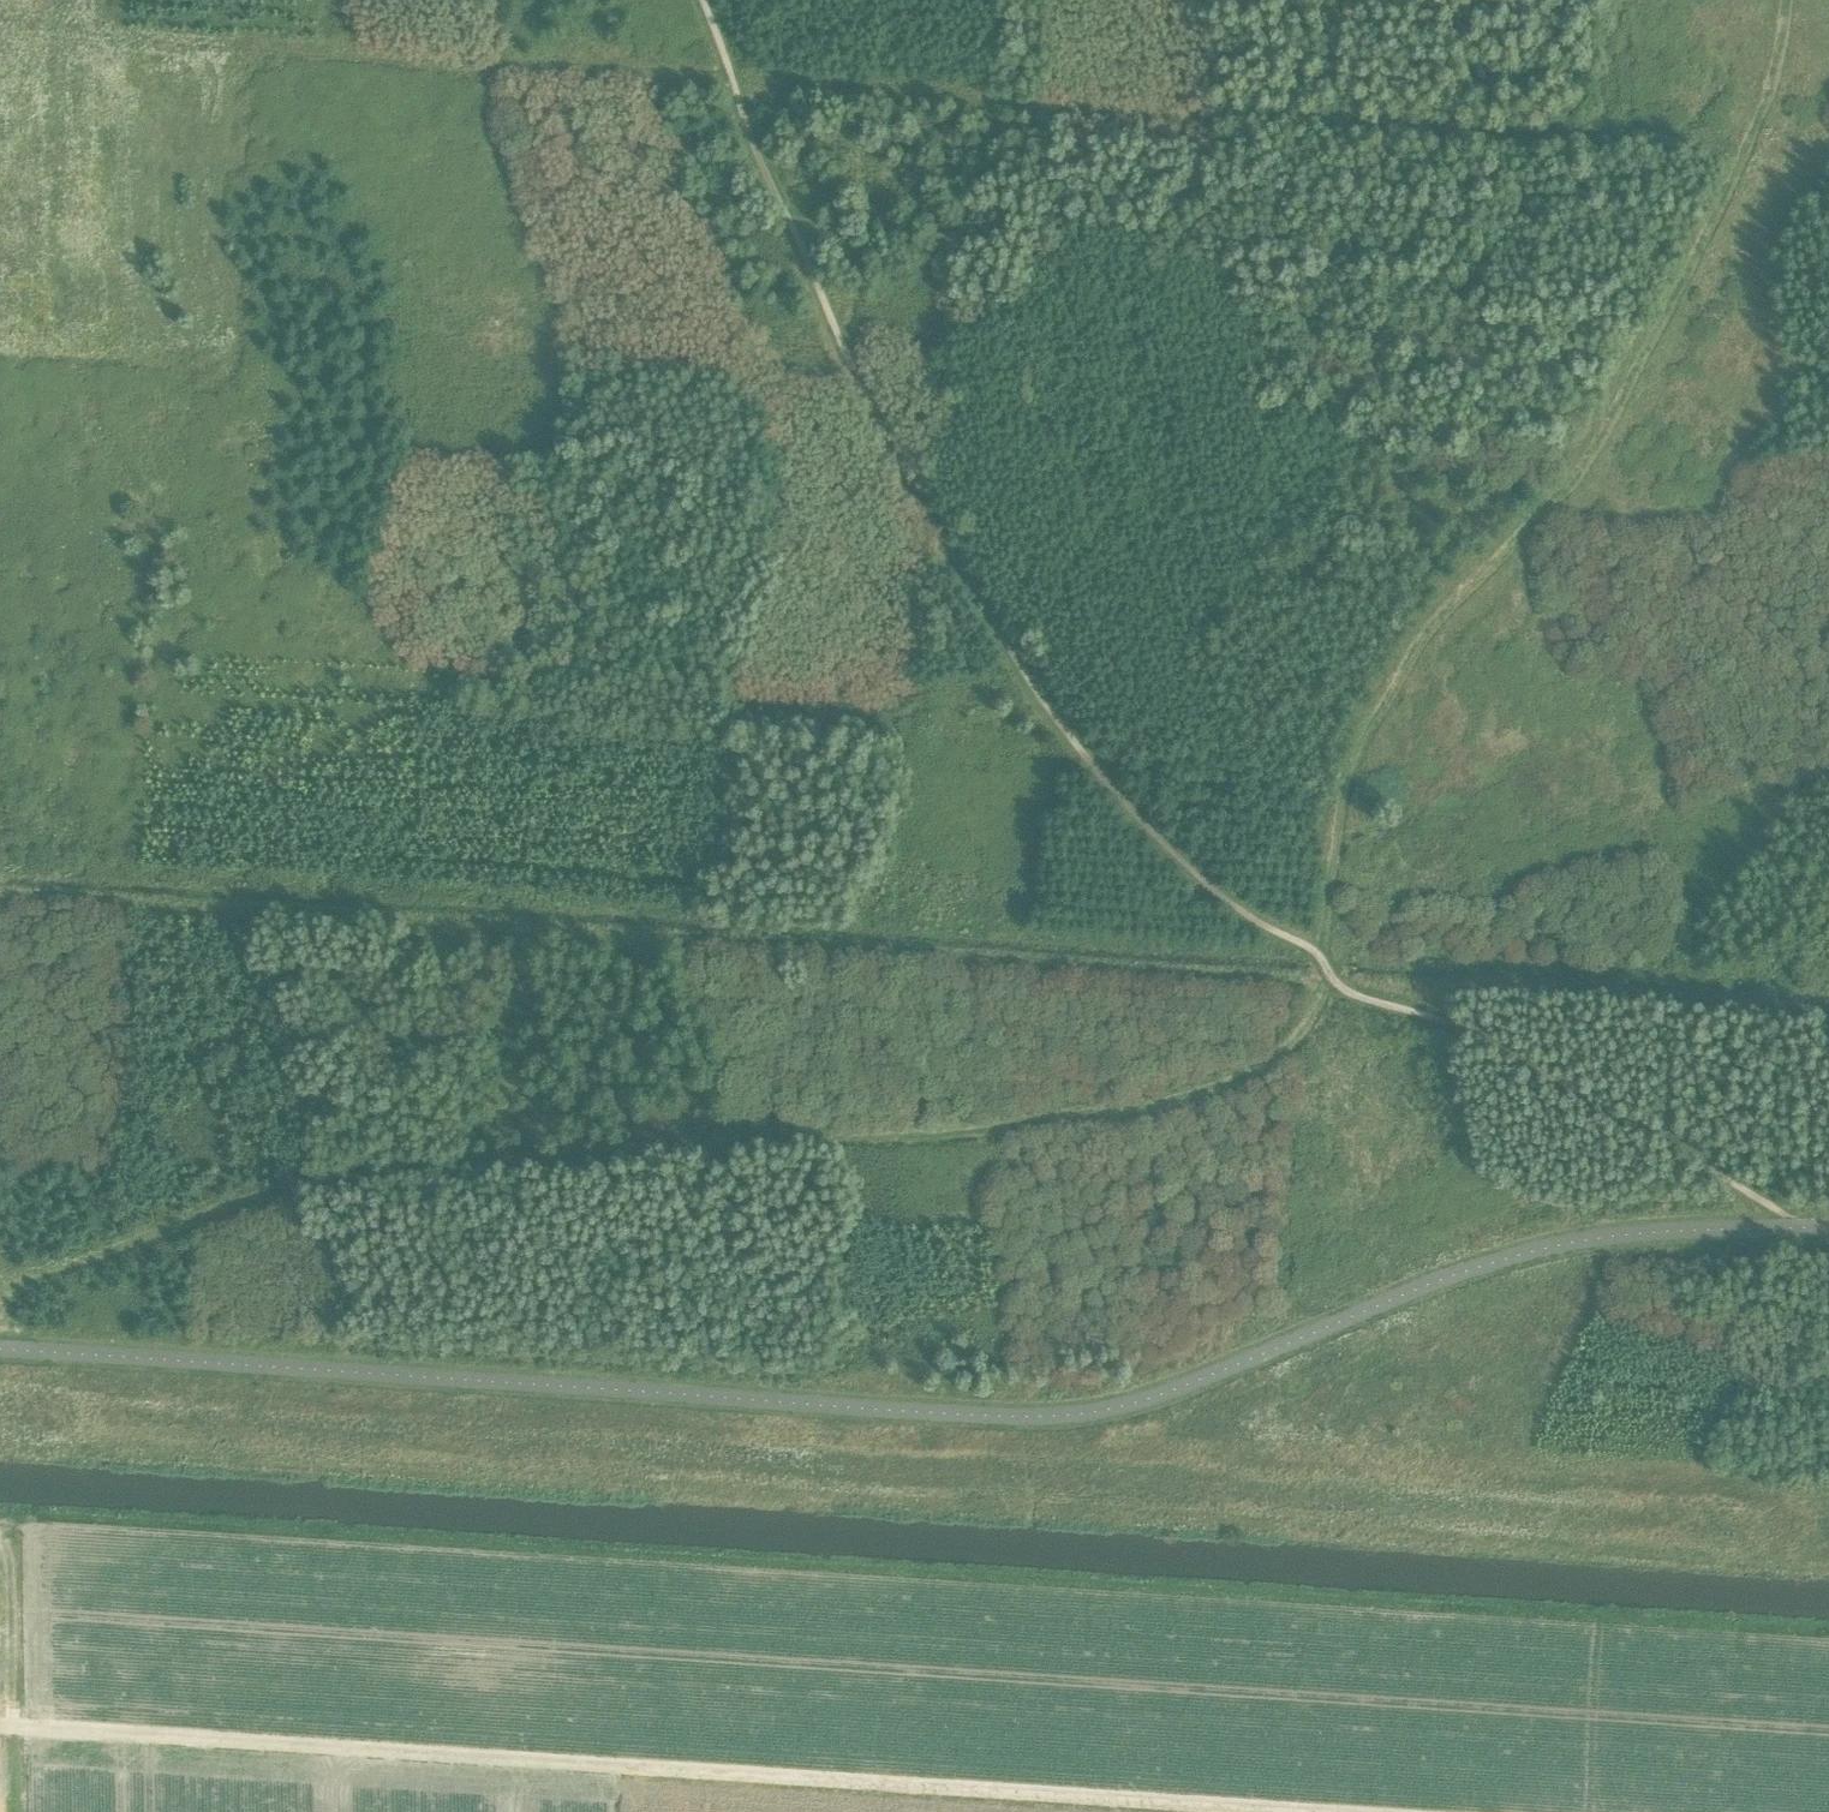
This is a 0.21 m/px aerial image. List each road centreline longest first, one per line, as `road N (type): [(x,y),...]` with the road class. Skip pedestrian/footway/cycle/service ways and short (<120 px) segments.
road 1 (track): [(0,1440),(1828,1560)]
road 2 (track): [(0,26),(1745,152)]
road 3 (track): [(1281,1811),(0,1729)]

